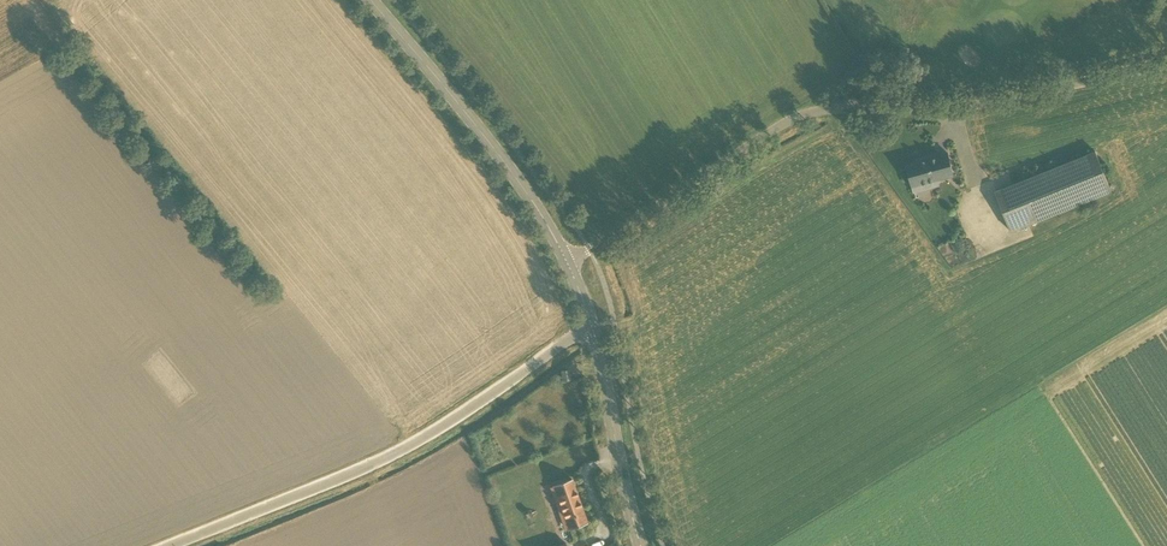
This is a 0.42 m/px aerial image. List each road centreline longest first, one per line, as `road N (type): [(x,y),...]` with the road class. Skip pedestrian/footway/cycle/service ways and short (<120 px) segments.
road 1 (unclassified): [(1166,69),(960,108),(801,116),(567,262)]
road 2 (unclassified): [(172,545),(368,468),(592,330)]
road 3 (secondary): [(567,262),(536,199),(372,0)]
road 4 (secondary): [(641,545),(592,330)]

